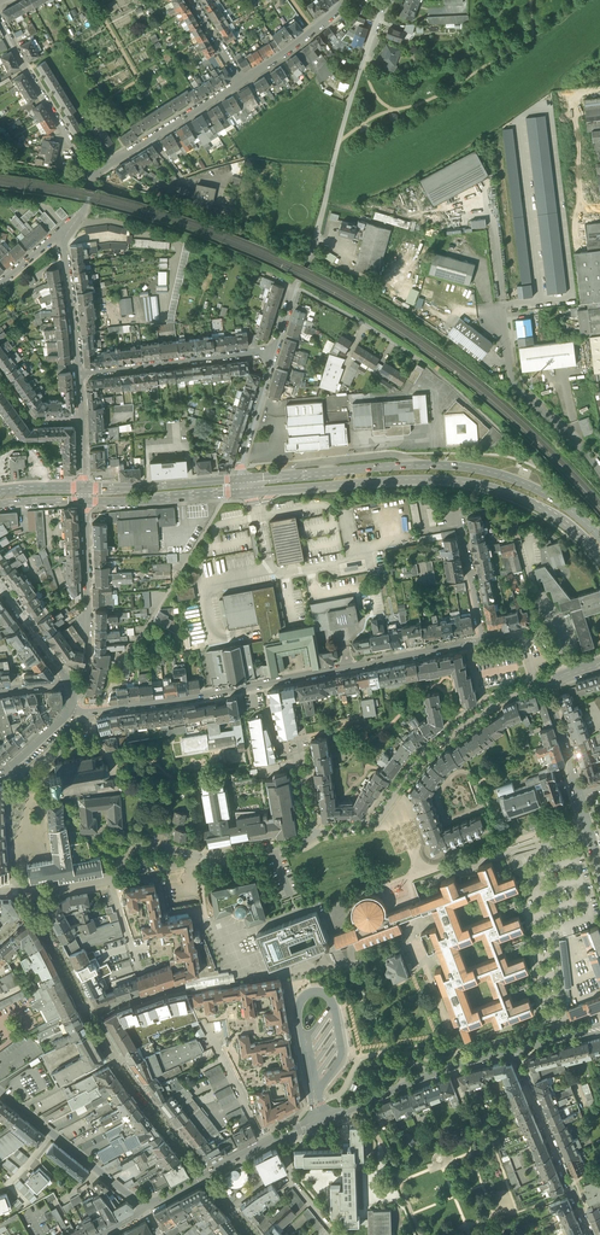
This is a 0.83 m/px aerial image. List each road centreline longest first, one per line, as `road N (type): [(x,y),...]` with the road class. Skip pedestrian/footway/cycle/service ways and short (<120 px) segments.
road 1 (residential): [(73,709),(207,695),(484,640)]
road 2 (primary): [(258,492),(417,480),(474,484),(566,523),(599,558)]
road 3 (primary): [(599,537),(551,497),(464,467),(258,478)]
road 4 (residential): [(535,686),(501,699),(425,754),(374,821),(310,835)]
road 5 (residential): [(308,262),(387,0)]
road 6 (residential): [(266,1143),(512,1050)]
road 7 (unclassified): [(599,470),(517,386),(476,281)]
road 8 (residential): [(310,835),(224,861),(140,846),(111,880)]
road 9 (residential): [(512,1050),(591,1234)]
road 10 (residential): [(79,375),(276,350)]
road 11 (residential): [(144,1209),(0,1094)]
road 12 (residential): [(97,173),(244,83)]
road 13 (residential): [(296,288),(439,373)]
road 14 (primary): [(236,479),(83,488)]
road 15 (residential): [(79,375),(63,244),(71,227)]
road 16 (primary): [(84,501),(229,494)]
road 17 (residential): [(144,1209),(266,1143)]
road 18 (residential): [(0,15),(66,133)]
road 19 (residential): [(89,636),(84,501)]
road 20 (residential): [(236,479),(276,350)]
road 21 (residential): [(244,83),(350,0)]
road 22 (unclassified): [(266,1143),(206,1028)]
road 23 (residential): [(484,640),(462,529),(452,521)]

